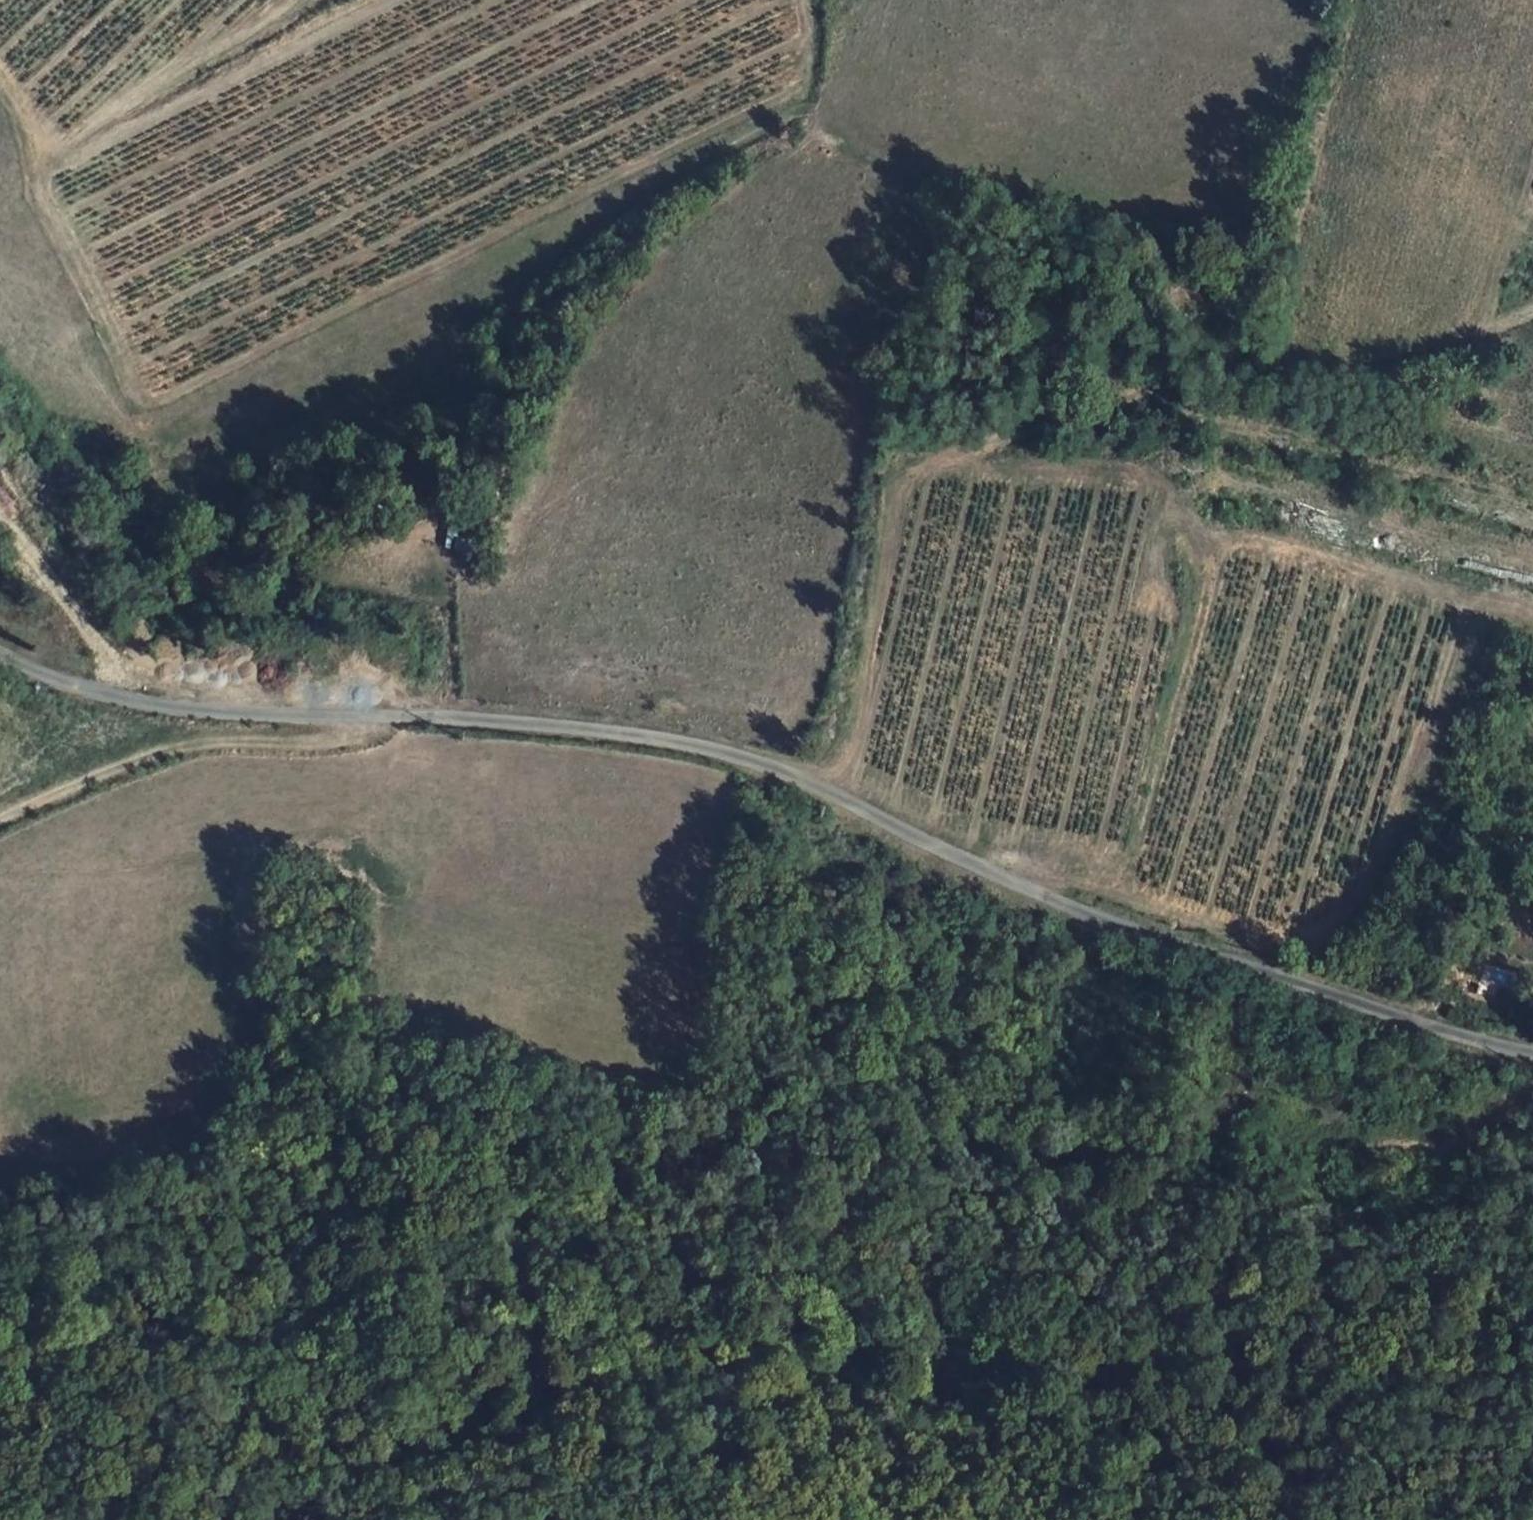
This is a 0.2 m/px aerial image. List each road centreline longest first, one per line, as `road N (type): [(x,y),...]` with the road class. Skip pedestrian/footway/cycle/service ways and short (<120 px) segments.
road 1 (unclassified): [(0,653),(64,683),(152,703),(265,715),(460,717),(637,735),(750,756),(1004,882),(1462,1036),(1532,1050)]

